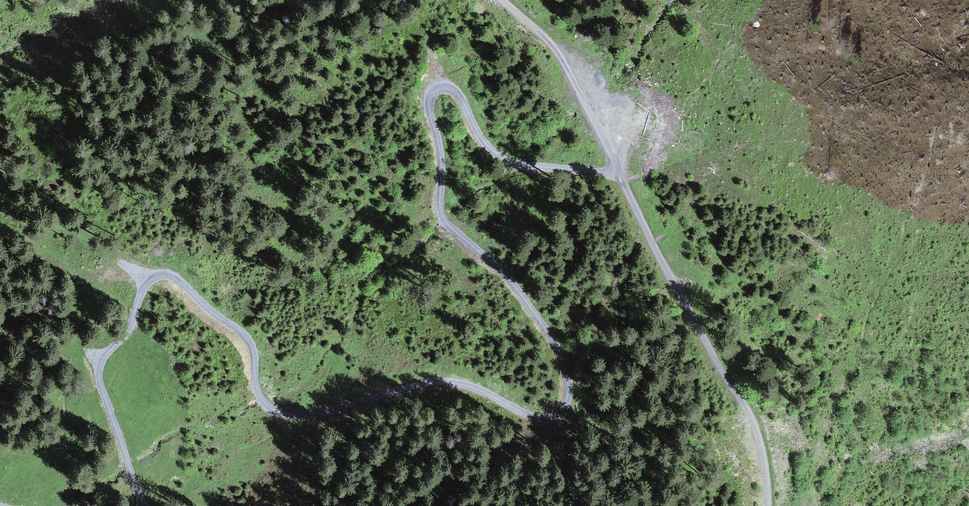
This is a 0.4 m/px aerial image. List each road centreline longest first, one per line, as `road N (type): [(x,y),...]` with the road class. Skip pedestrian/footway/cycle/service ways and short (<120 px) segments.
road 1 (track): [(143,505),(100,365),(131,327),(133,306),(157,273),(173,274),(246,335),(265,407),(290,416),(409,387),(466,384),(550,417),(567,402),(569,378),(556,341),(510,278),(443,221),(429,99),(441,87),(456,91),(488,149),(522,166),(618,175)]
road 2 (track): [(767,505),(749,414),(551,44),(513,0)]

